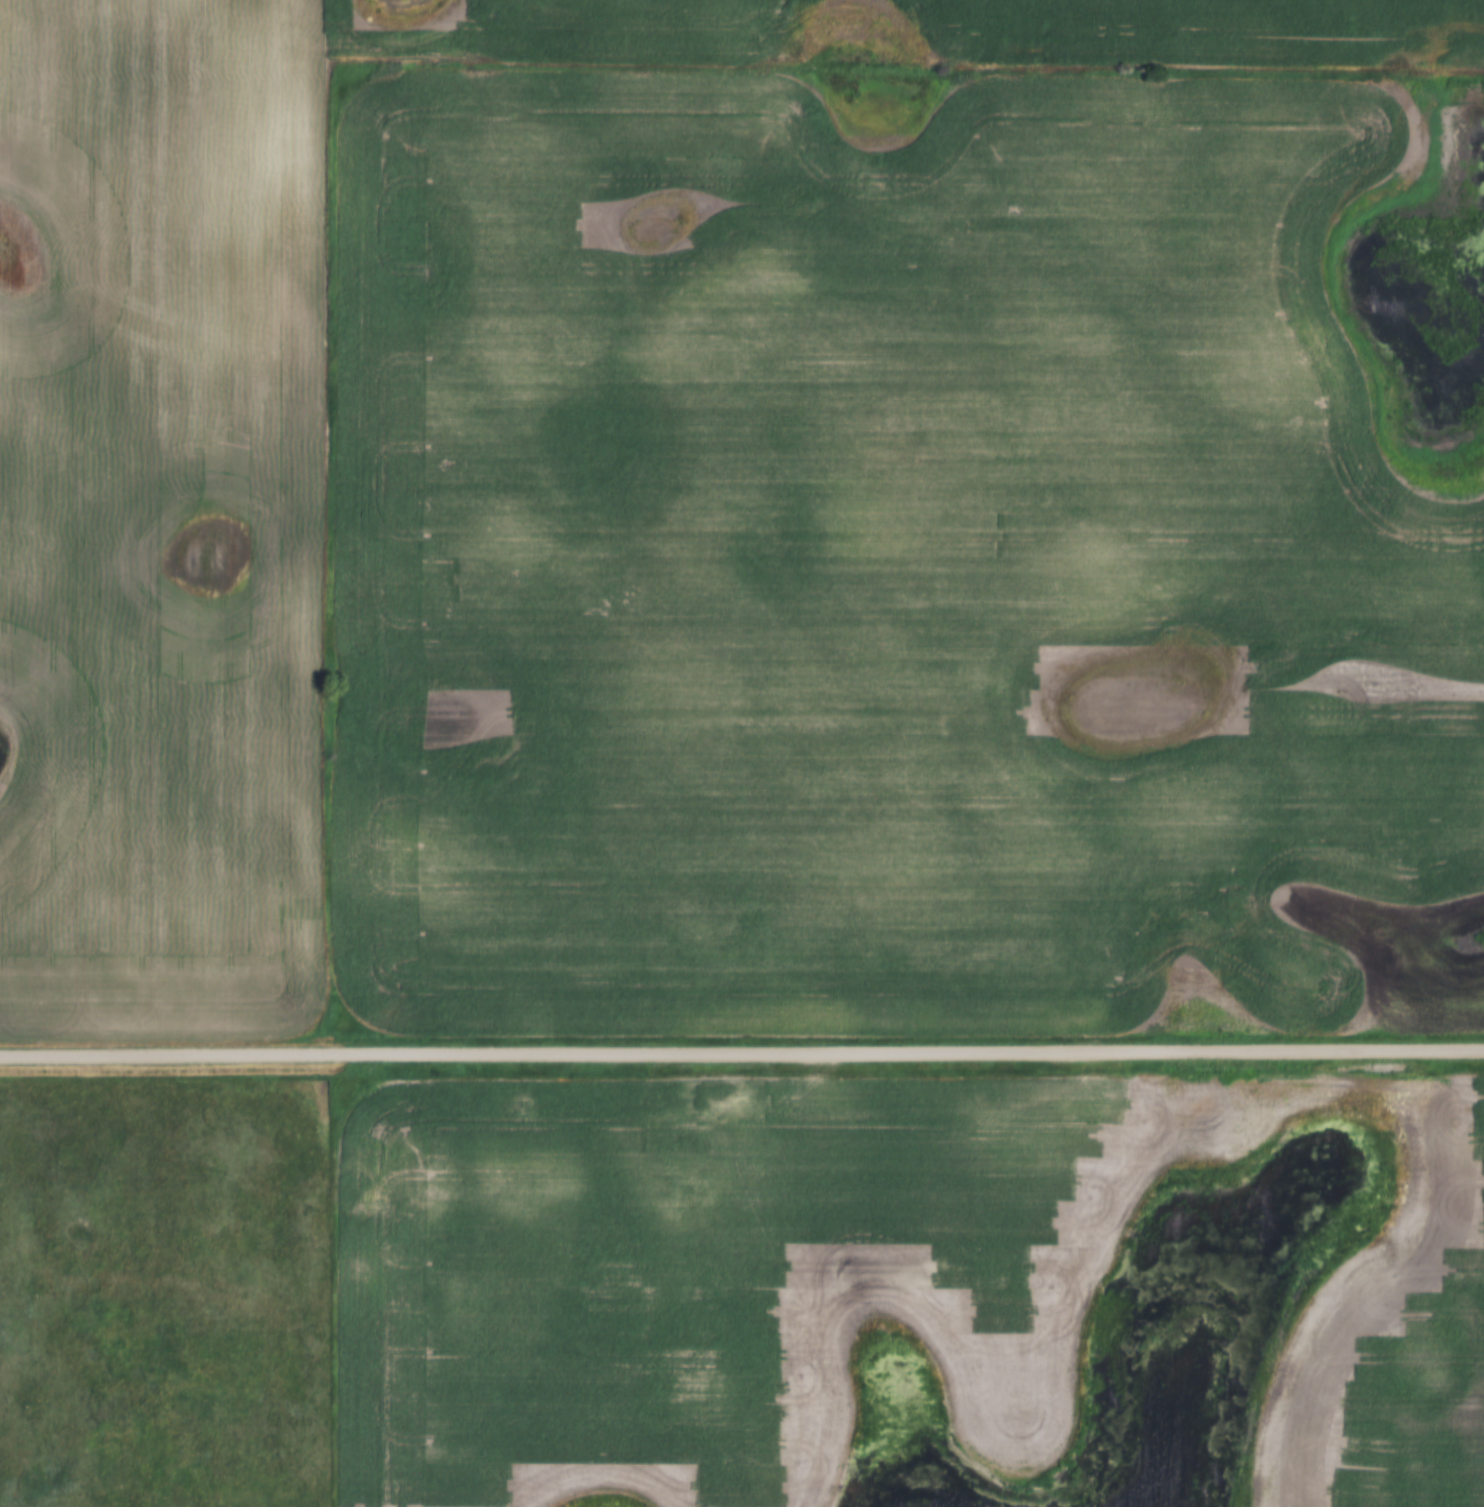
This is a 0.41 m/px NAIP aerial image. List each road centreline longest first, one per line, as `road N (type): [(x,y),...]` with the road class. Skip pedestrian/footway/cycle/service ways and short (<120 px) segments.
road 1 (residential): [(1483,1054),(0,1057)]

